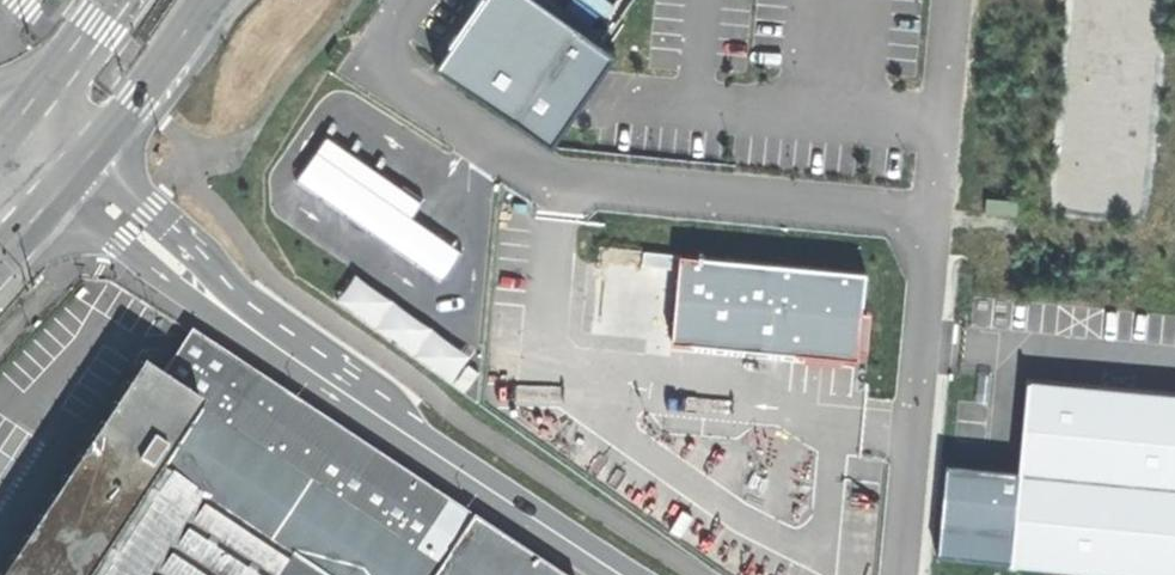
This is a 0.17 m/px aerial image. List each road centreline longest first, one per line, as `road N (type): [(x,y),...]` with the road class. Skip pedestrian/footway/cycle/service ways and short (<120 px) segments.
road 1 (unclassified): [(264,337),(629,574)]
road 2 (unclassified): [(264,337),(218,251),(194,166),(198,18)]
road 3 (unclassified): [(61,185),(264,337)]
road 4 (trunk): [(61,185),(198,18)]
road 5 (trunk): [(108,0),(4,145)]

